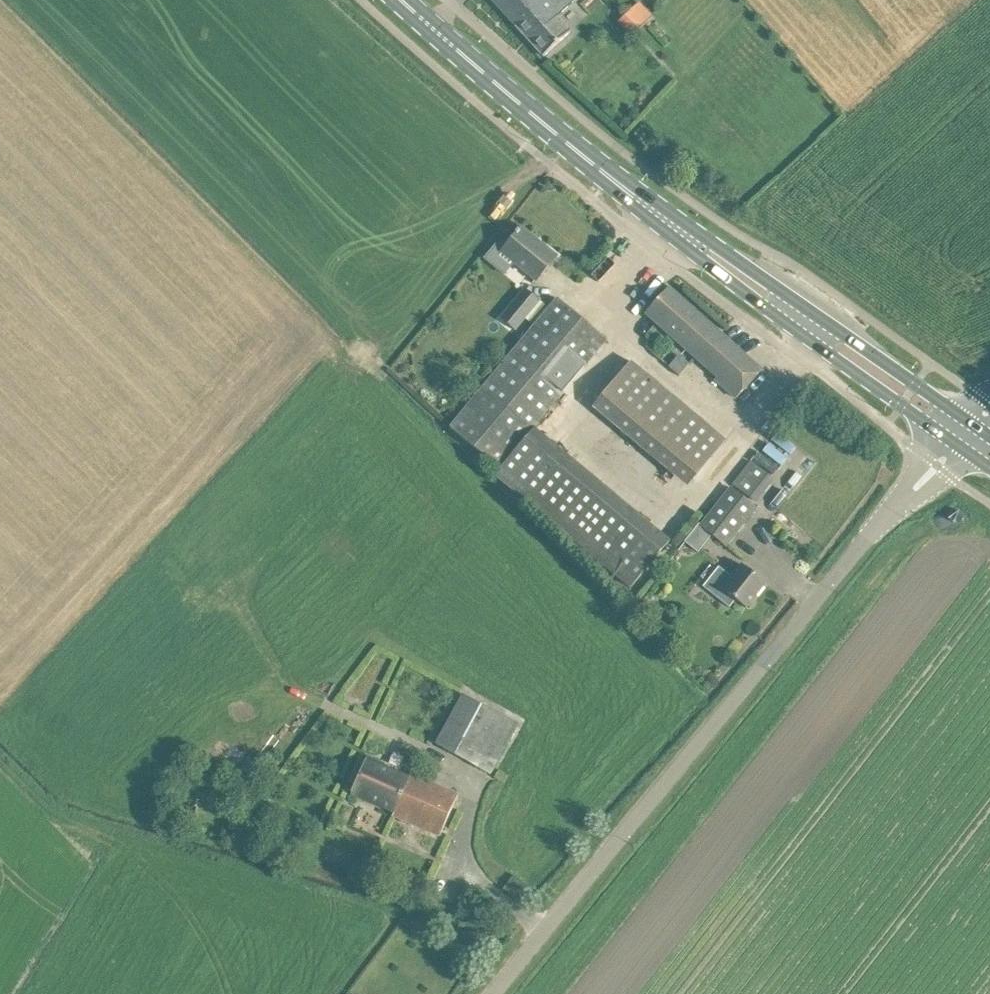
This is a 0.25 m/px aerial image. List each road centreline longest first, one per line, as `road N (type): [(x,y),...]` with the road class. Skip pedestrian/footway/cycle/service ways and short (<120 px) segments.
road 1 (unclassified): [(490,993),(596,856),(958,443)]
road 2 (primary): [(693,239),(420,22)]
road 3 (primary): [(974,425),(719,247),(693,239)]
road 4 (primary): [(693,239),(705,260),(958,443)]
road 5 (primary): [(202,0),(222,23),(244,32),(268,30),(303,0)]

